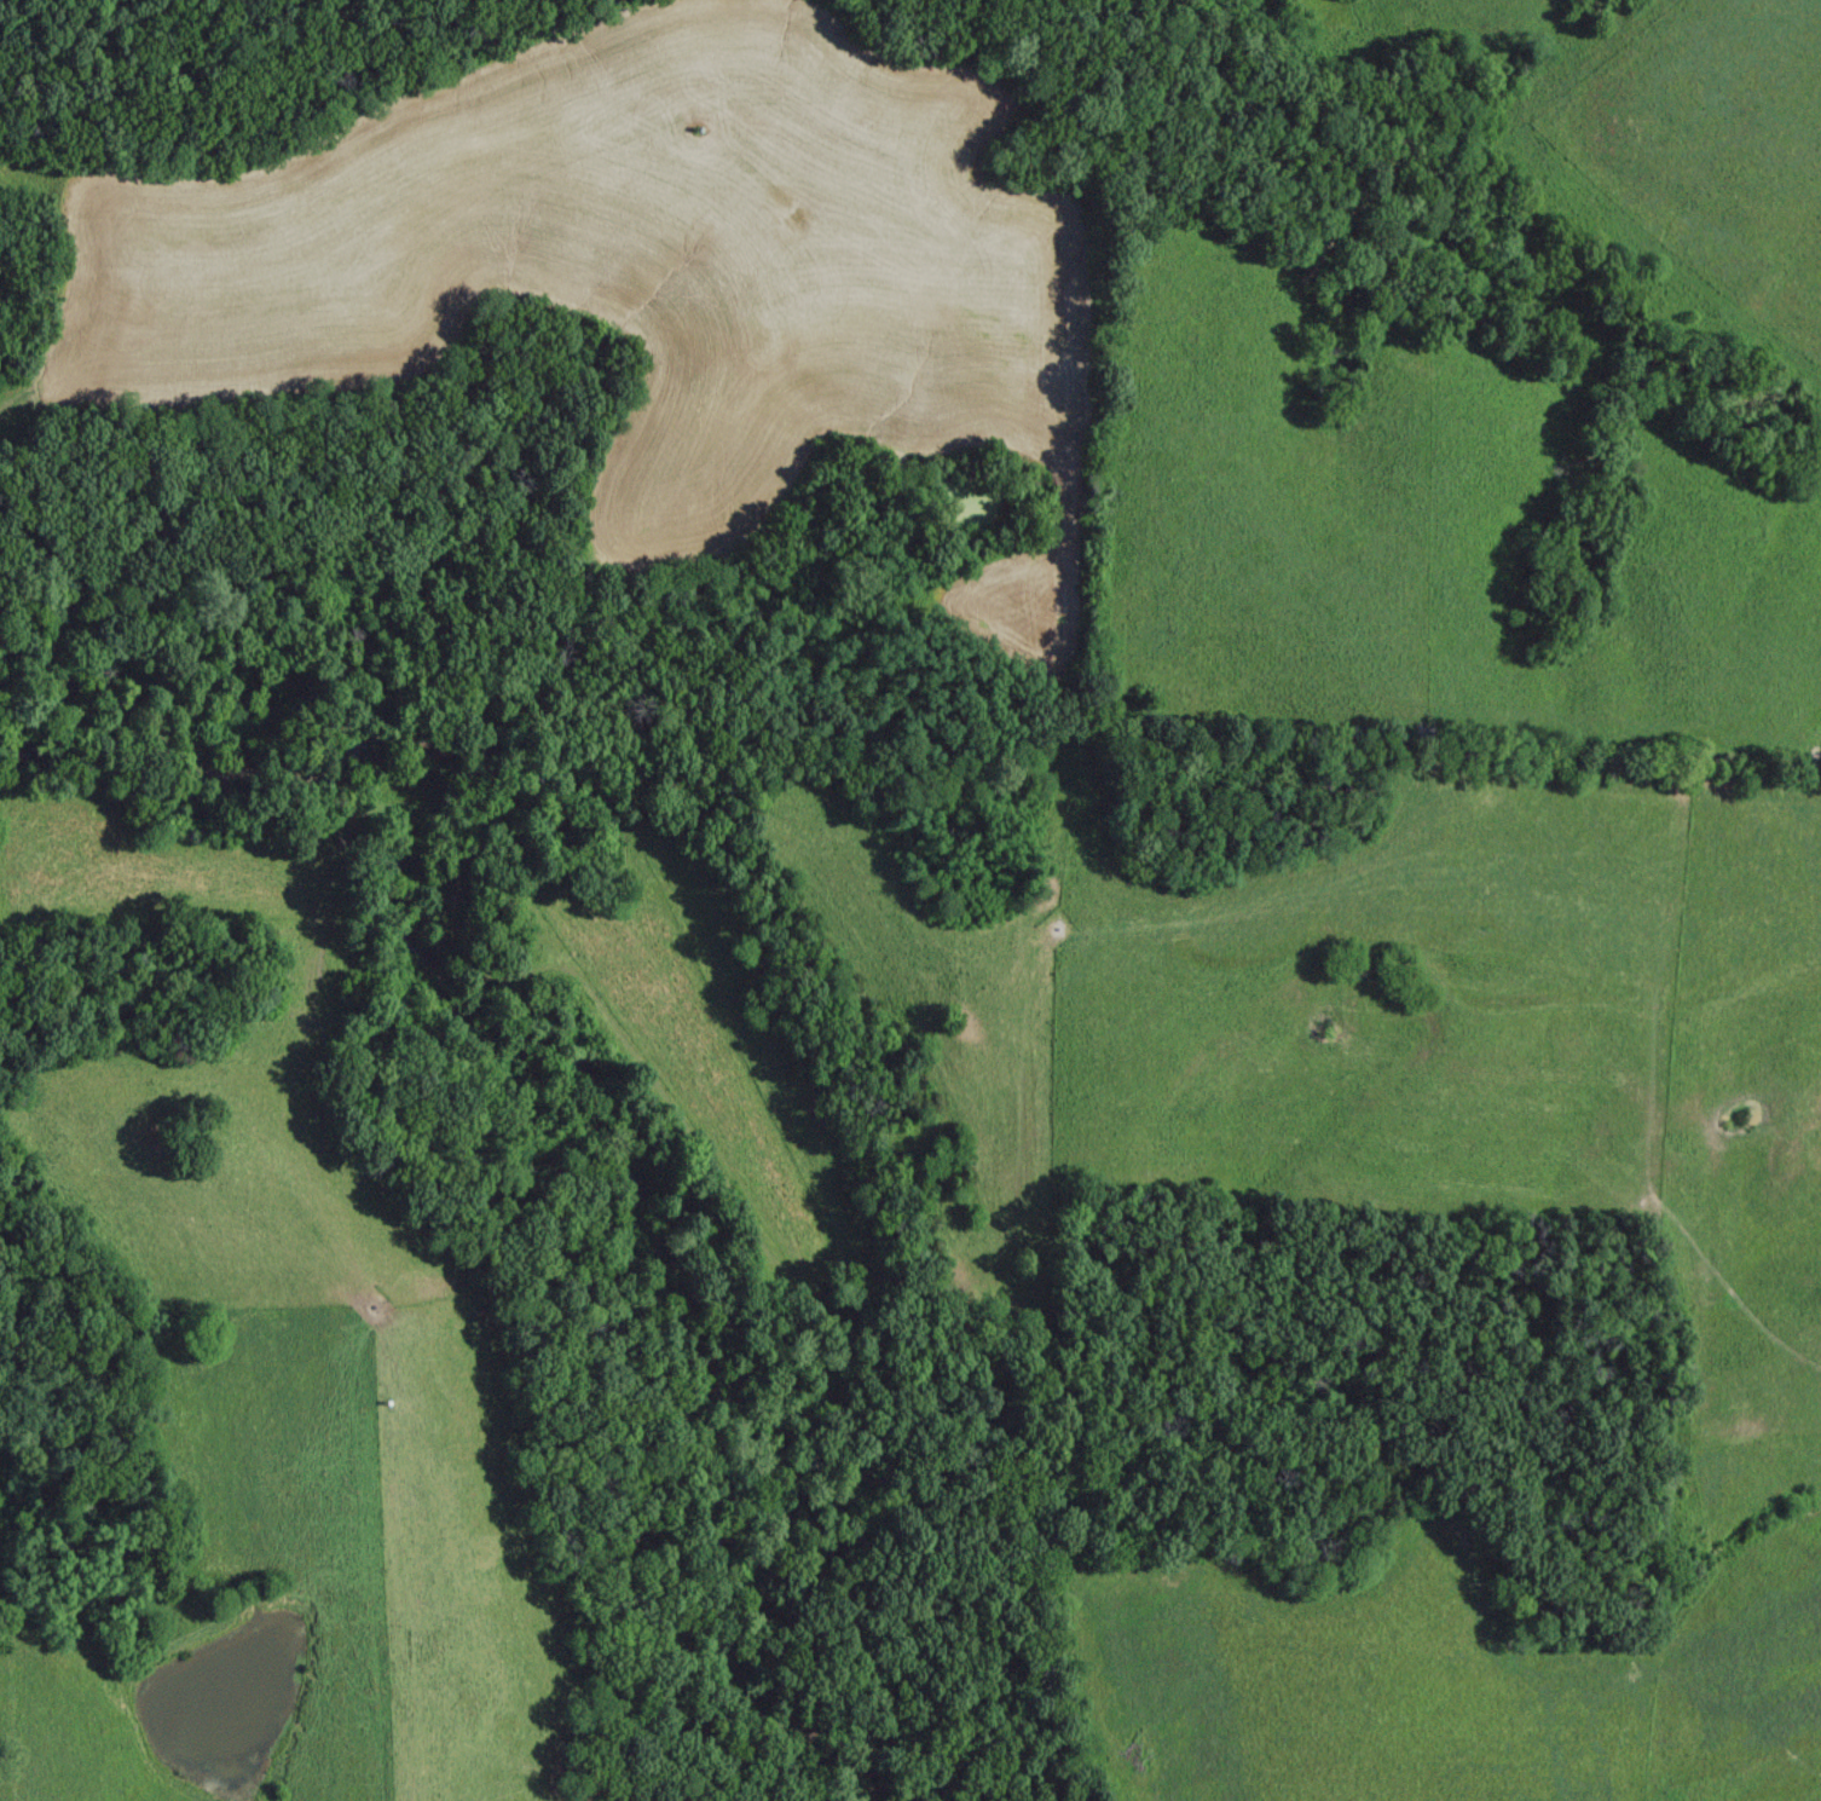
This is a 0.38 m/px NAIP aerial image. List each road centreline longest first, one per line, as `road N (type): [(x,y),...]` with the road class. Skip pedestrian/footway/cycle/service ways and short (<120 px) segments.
road 1 (residential): [(1820,742),(1547,720),(1505,708),(1468,681),(1446,631),(1446,575),(1461,538),(1522,485),(1550,426),(1580,398),(1591,363),(1534,264),(1537,214),(1553,174),(1525,134),(1522,116),(1676,0)]

